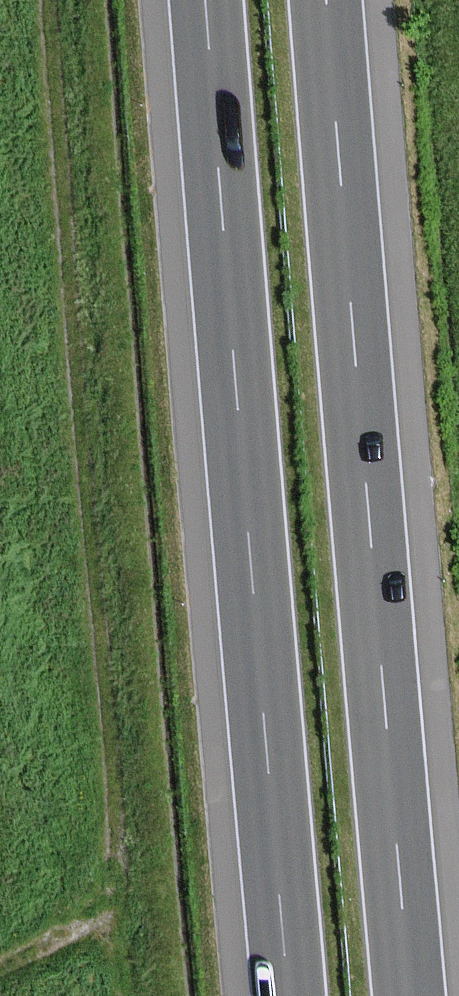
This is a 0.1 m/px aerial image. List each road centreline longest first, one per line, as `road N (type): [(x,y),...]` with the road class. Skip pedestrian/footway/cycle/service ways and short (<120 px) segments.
road 1 (motorway): [(413,995),(330,0)]
road 2 (motorway): [(207,0),(289,995)]

